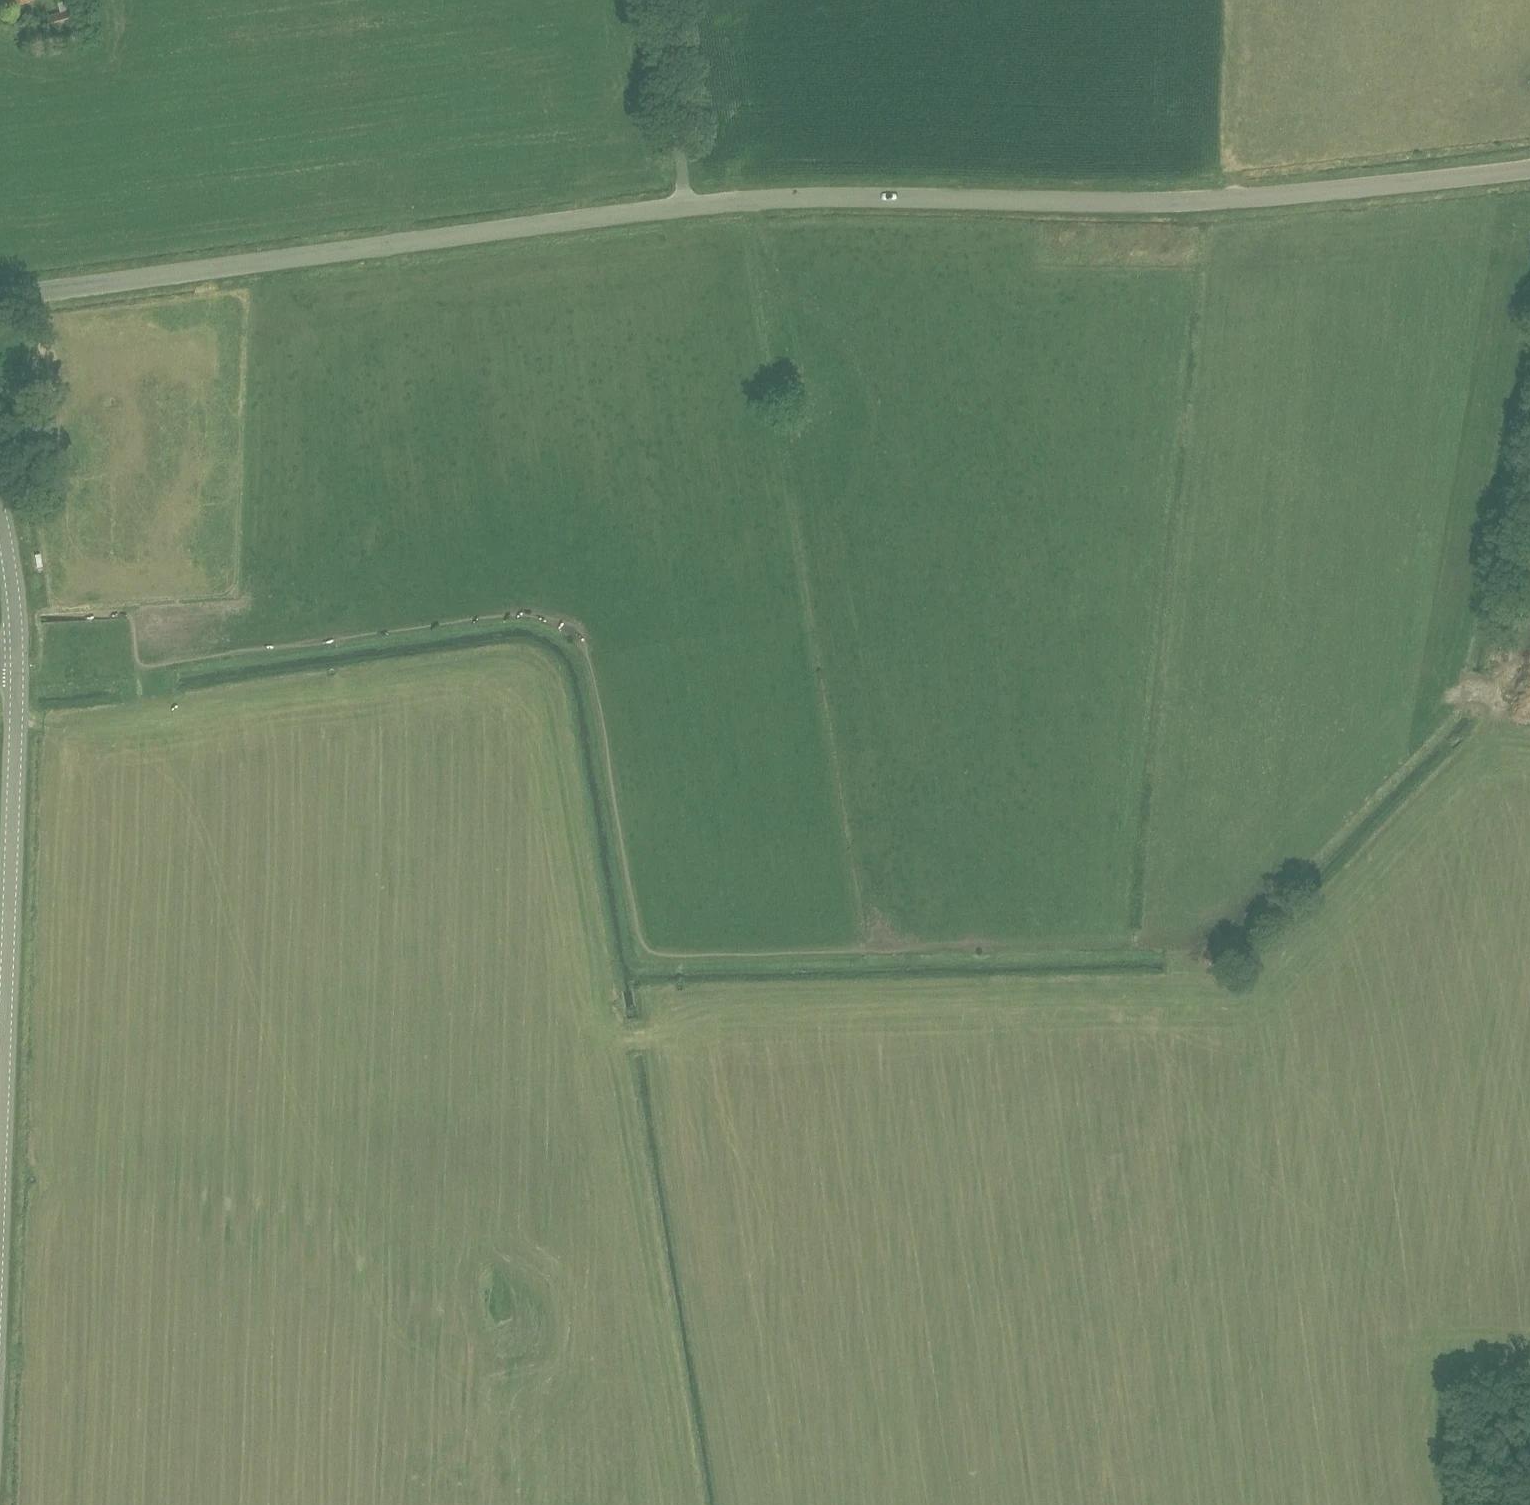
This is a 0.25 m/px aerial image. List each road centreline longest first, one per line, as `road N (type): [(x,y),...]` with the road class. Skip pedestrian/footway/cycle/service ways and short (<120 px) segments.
road 1 (unclassified): [(0,296),(711,204),(1136,204),(1529,169)]
road 2 (unclassified): [(0,1215),(18,669)]
road 3 (unclassified): [(18,669),(0,510)]

